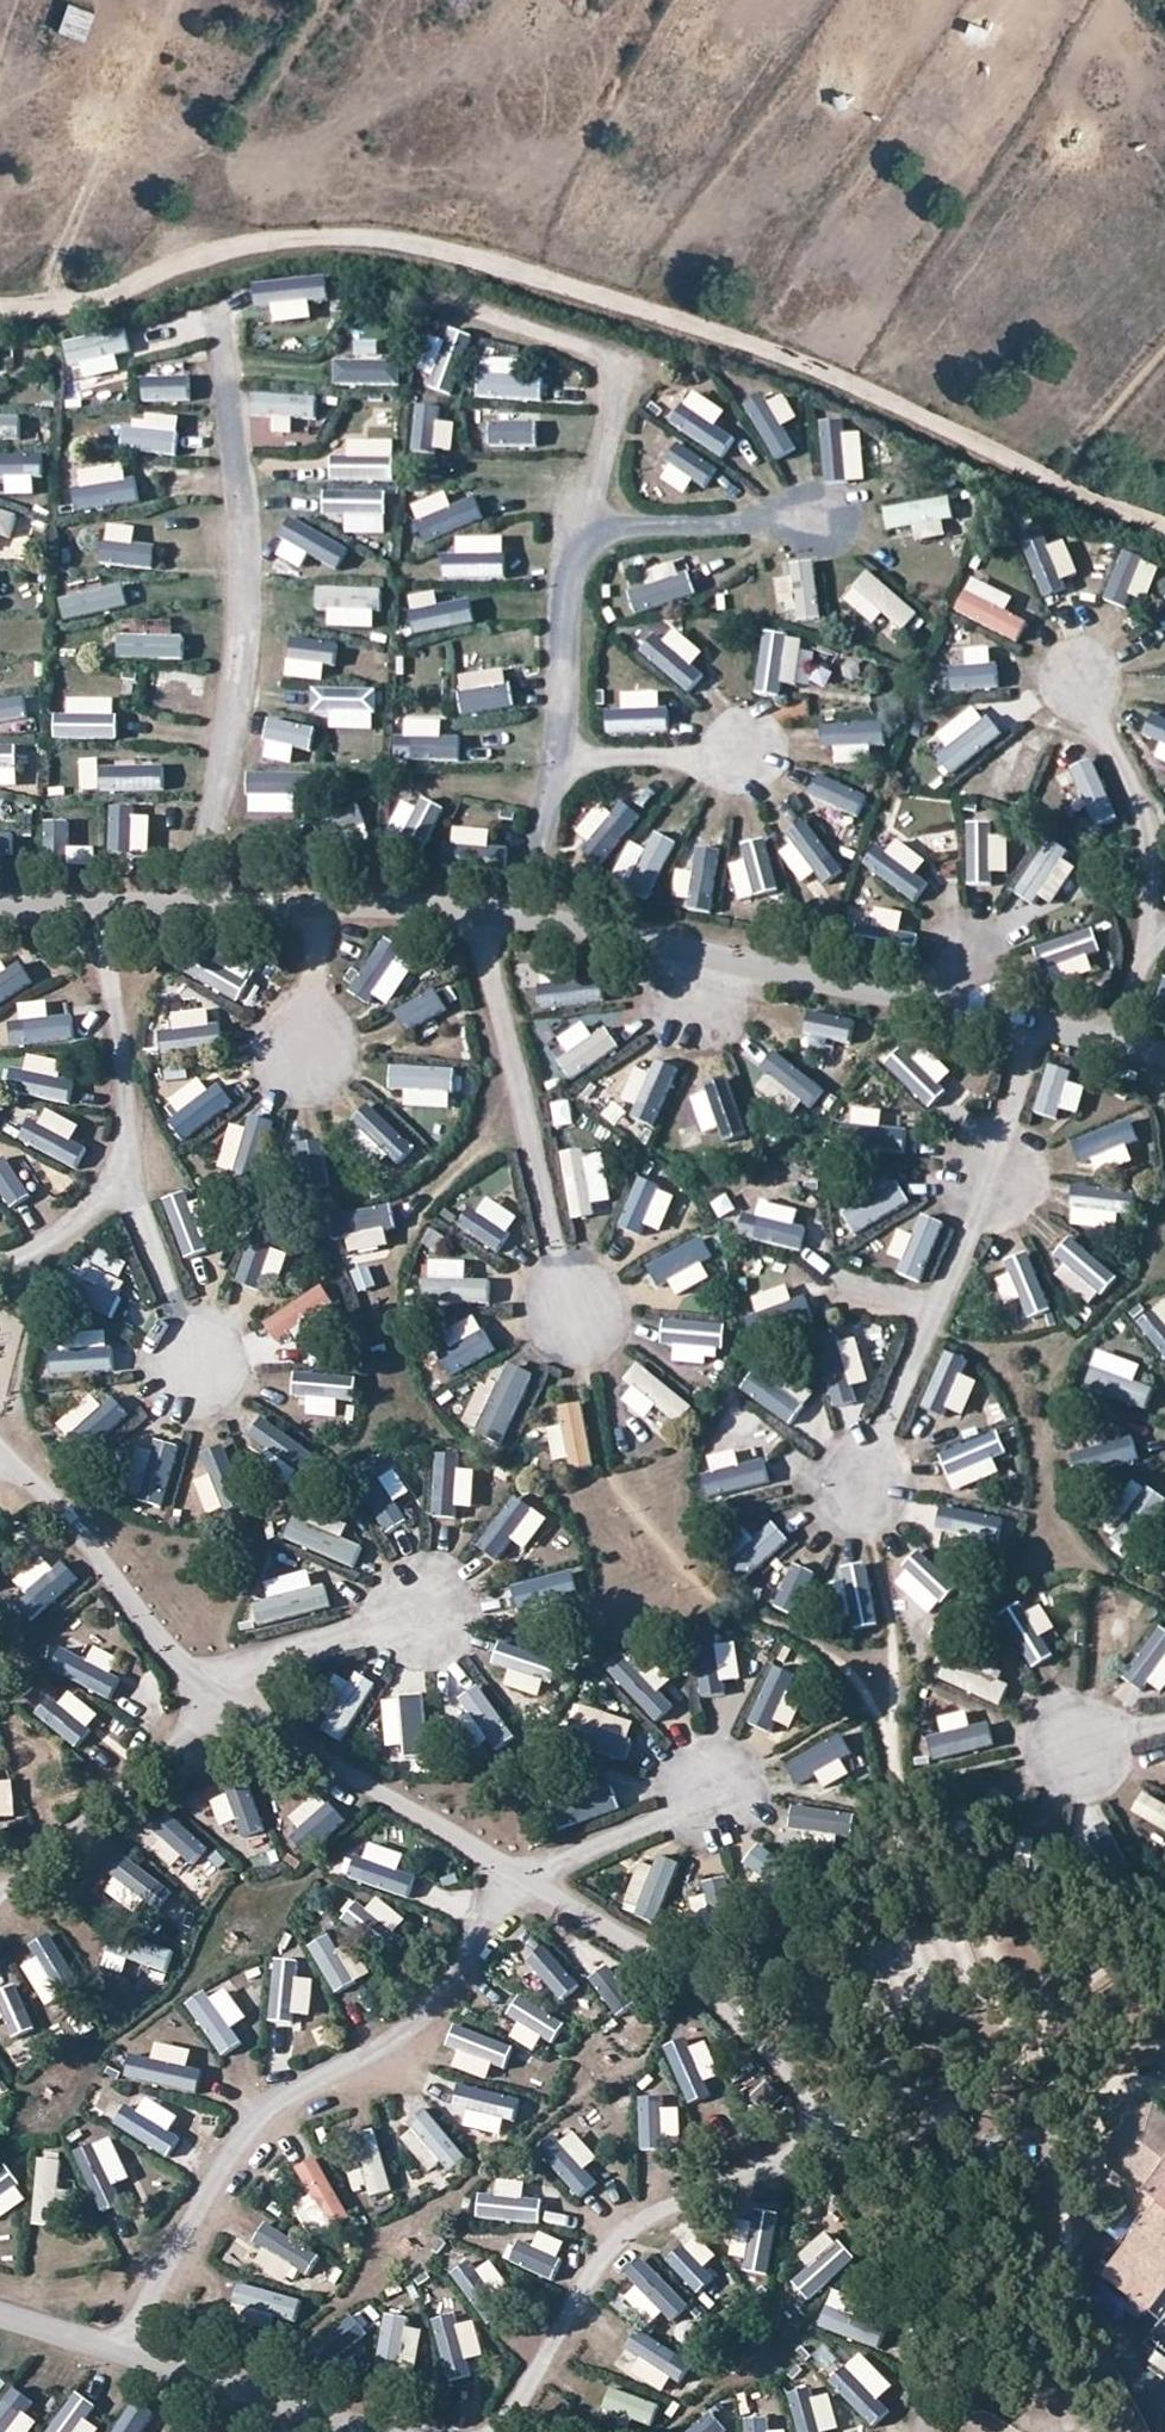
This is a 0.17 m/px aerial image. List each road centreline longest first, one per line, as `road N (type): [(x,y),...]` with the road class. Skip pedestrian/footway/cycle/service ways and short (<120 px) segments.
road 1 (track): [(0,310),(109,294),(224,245),(284,233),(421,244),(600,291),(798,363),(1164,523)]
road 2 (track): [(1078,487),(1073,464),(1164,349)]

